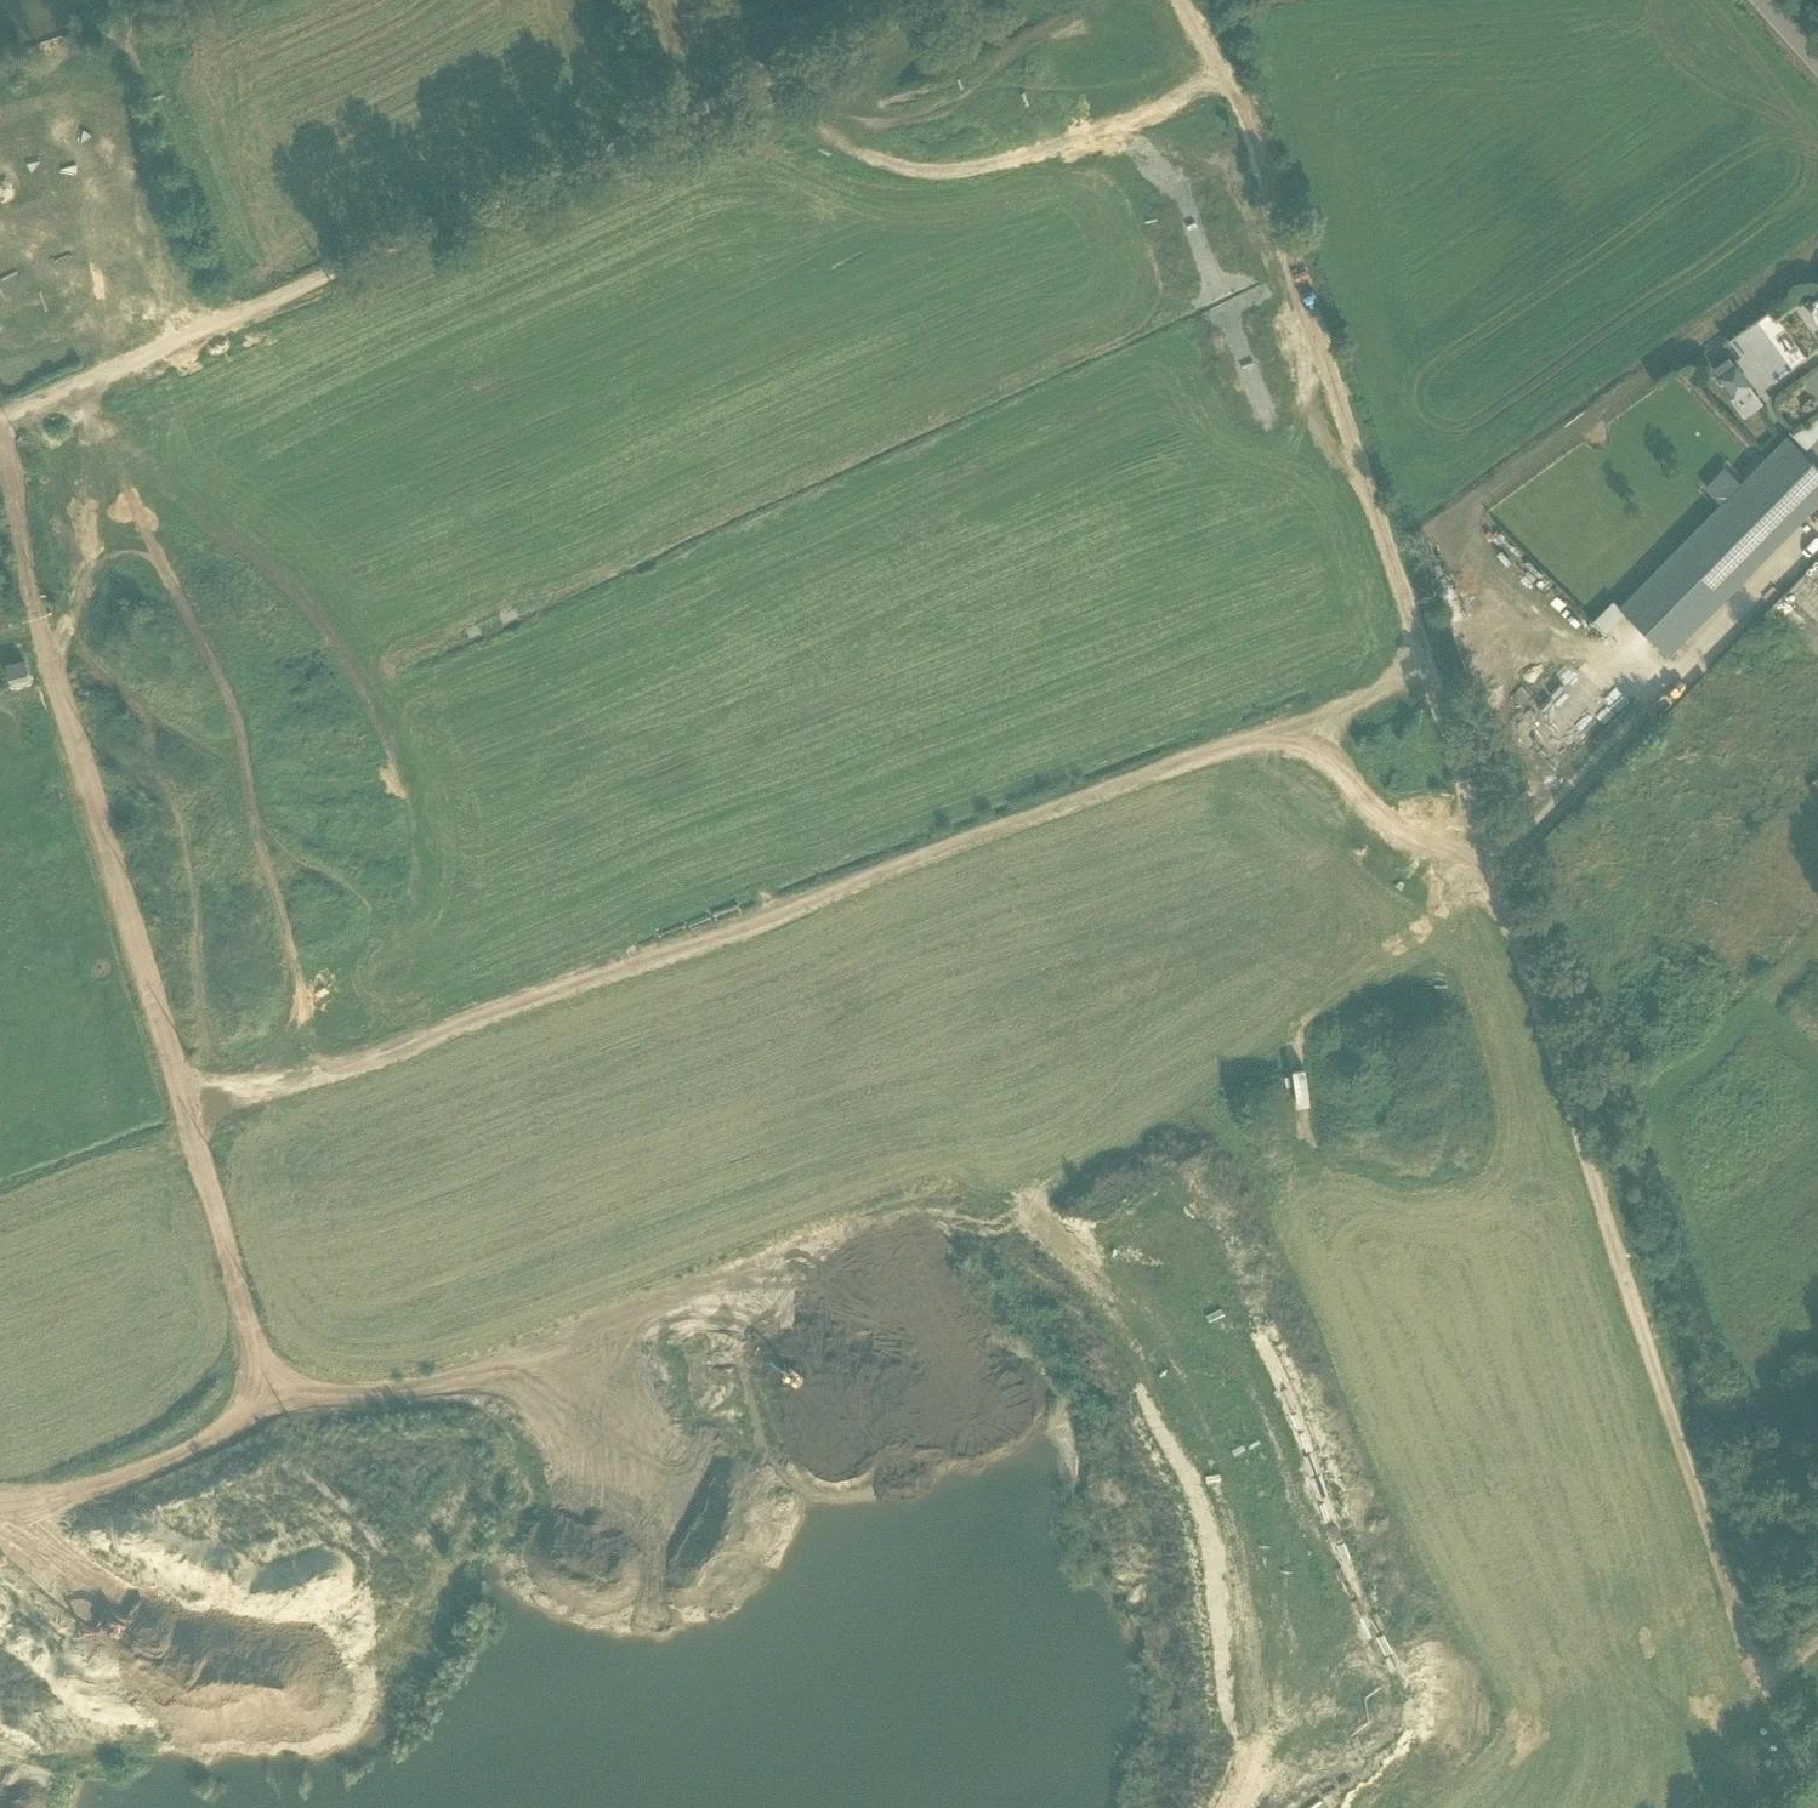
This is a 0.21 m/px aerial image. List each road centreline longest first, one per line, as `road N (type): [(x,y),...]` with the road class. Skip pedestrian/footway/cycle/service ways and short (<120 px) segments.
road 1 (track): [(1817,1641),(1759,1690),(1257,140),(1208,72),(1176,0)]
road 2 (track): [(191,1108),(361,1057),(1420,657)]
road 3 (unclassified): [(0,423),(966,0)]
road 4 (track): [(191,1108),(0,484)]

